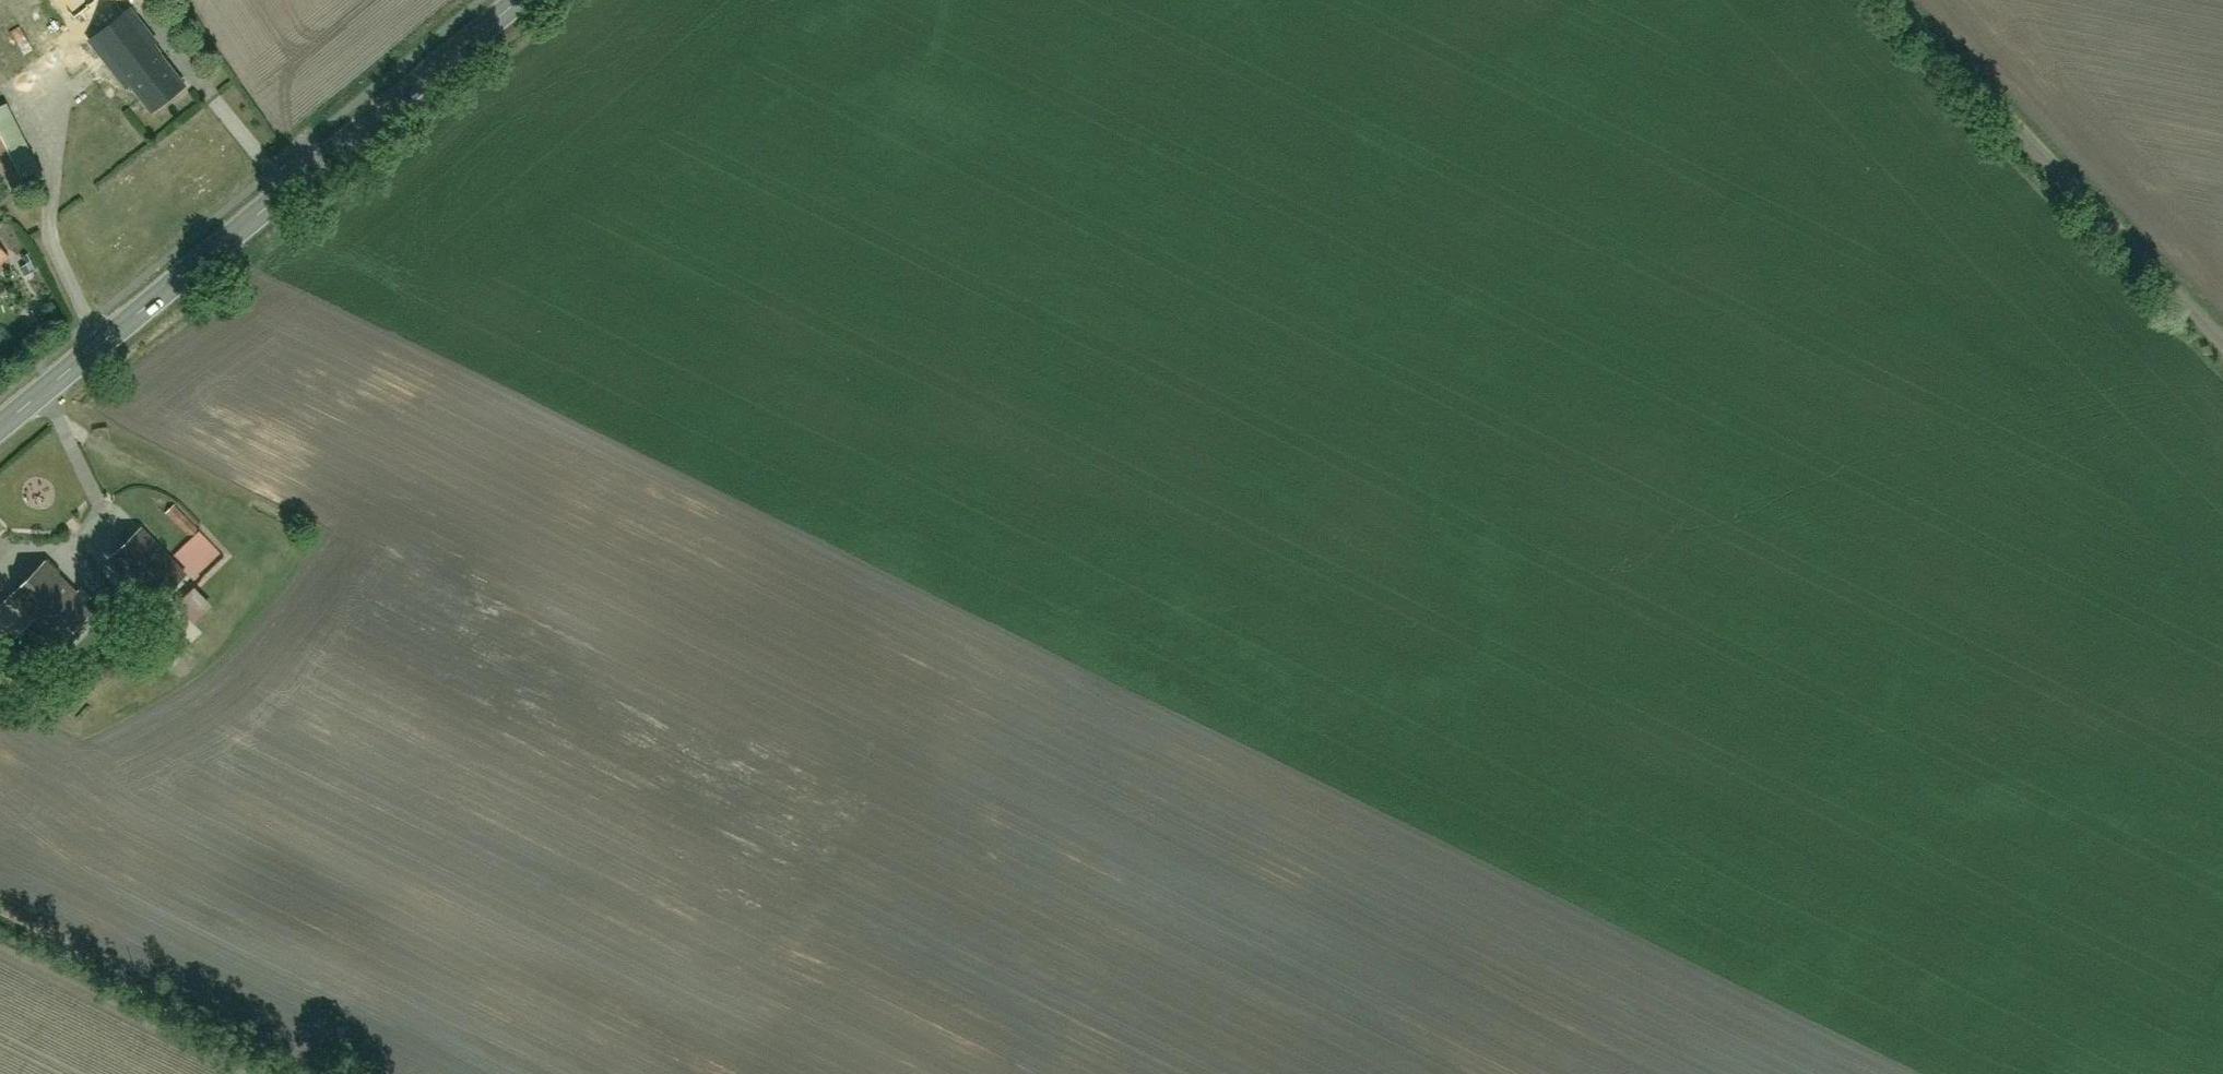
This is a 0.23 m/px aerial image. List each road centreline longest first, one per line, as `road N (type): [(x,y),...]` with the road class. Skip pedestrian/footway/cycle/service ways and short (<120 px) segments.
road 1 (tertiary): [(527,0),(0,431)]
road 2 (residential): [(2222,341),(1892,0)]
road 3 (track): [(0,952),(251,1073)]

